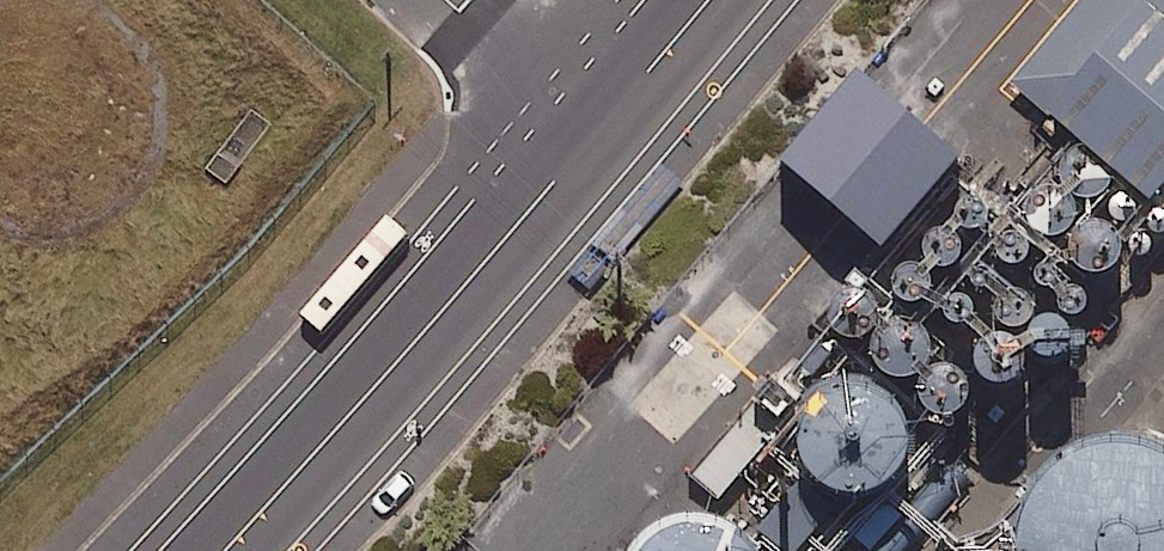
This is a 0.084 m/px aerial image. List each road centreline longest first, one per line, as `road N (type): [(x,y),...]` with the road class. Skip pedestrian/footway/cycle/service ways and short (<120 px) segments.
road 1 (tertiary): [(204,550),(601,108)]
road 2 (unclassified): [(601,108),(481,0)]
road 3 (tertiary): [(601,108),(694,0)]

